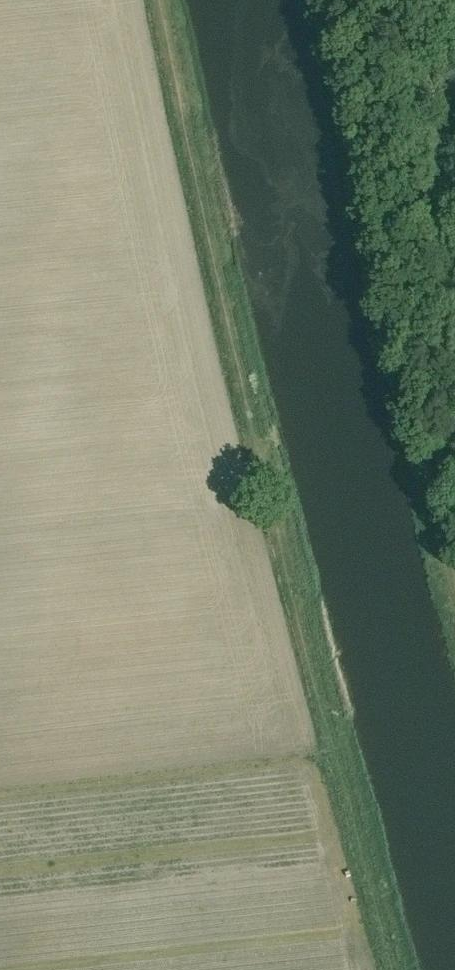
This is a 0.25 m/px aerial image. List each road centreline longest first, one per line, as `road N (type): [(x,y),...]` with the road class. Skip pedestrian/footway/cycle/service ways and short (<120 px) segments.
road 1 (track): [(390,969),(236,370),(163,0)]
road 2 (track): [(454,585),(365,223),(327,0)]

